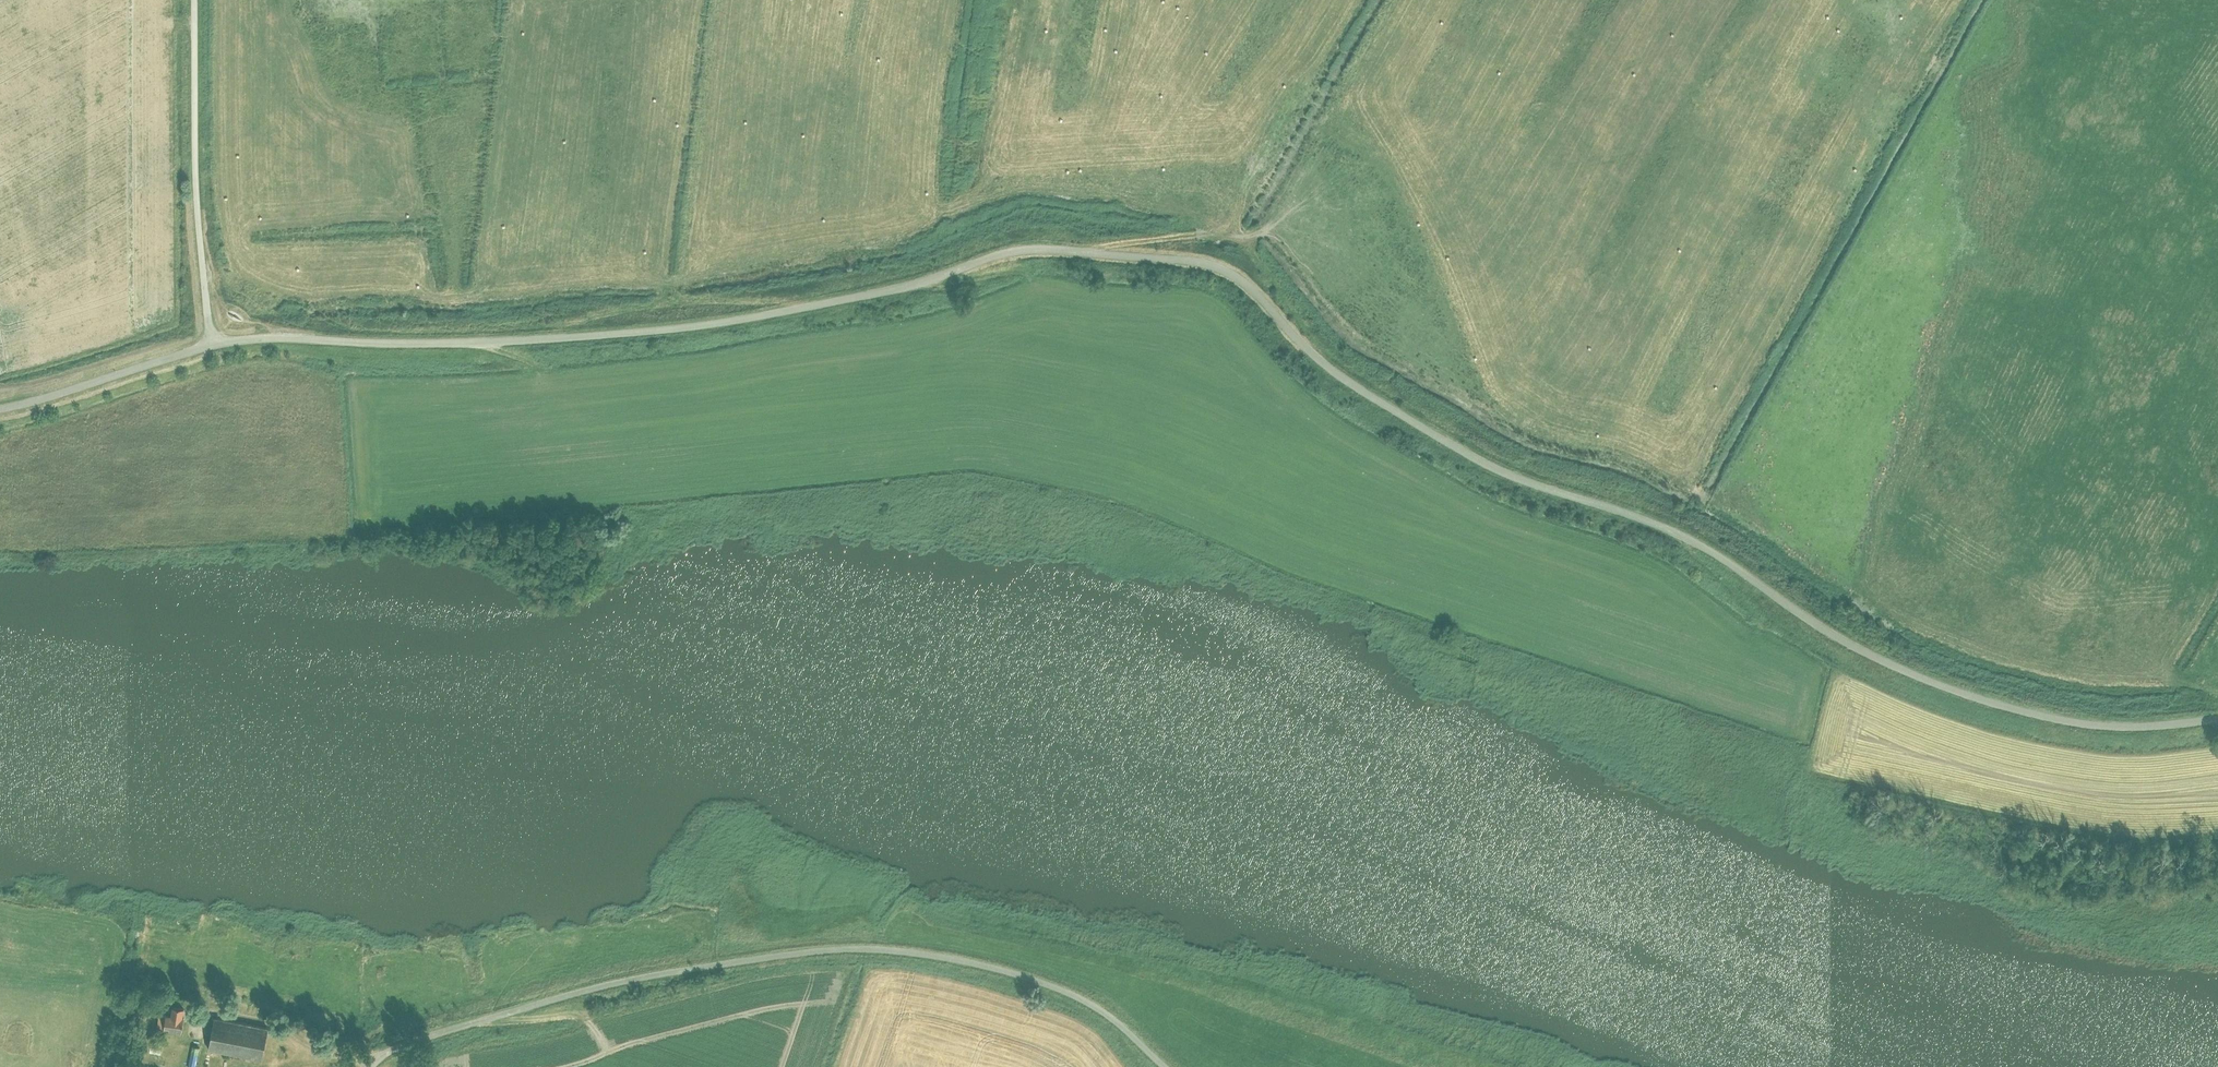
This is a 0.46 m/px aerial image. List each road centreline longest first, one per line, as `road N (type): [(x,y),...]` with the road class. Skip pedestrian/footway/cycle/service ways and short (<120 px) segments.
road 1 (unclassified): [(2217,719),(2088,724),(2001,706),(1897,667),(1682,536),(1466,453),(1330,369),(1248,286),(1204,263),(1021,250),(894,289),(682,328),(212,345)]
road 2 (unclassified): [(1165,1066),(1107,1014),(1059,989),(970,963),(872,949),(621,982),(426,1038),(370,1066)]
road 3 (unclassified): [(212,345),(197,205),(194,0)]
road 4 (unclassified): [(212,345),(0,409)]

